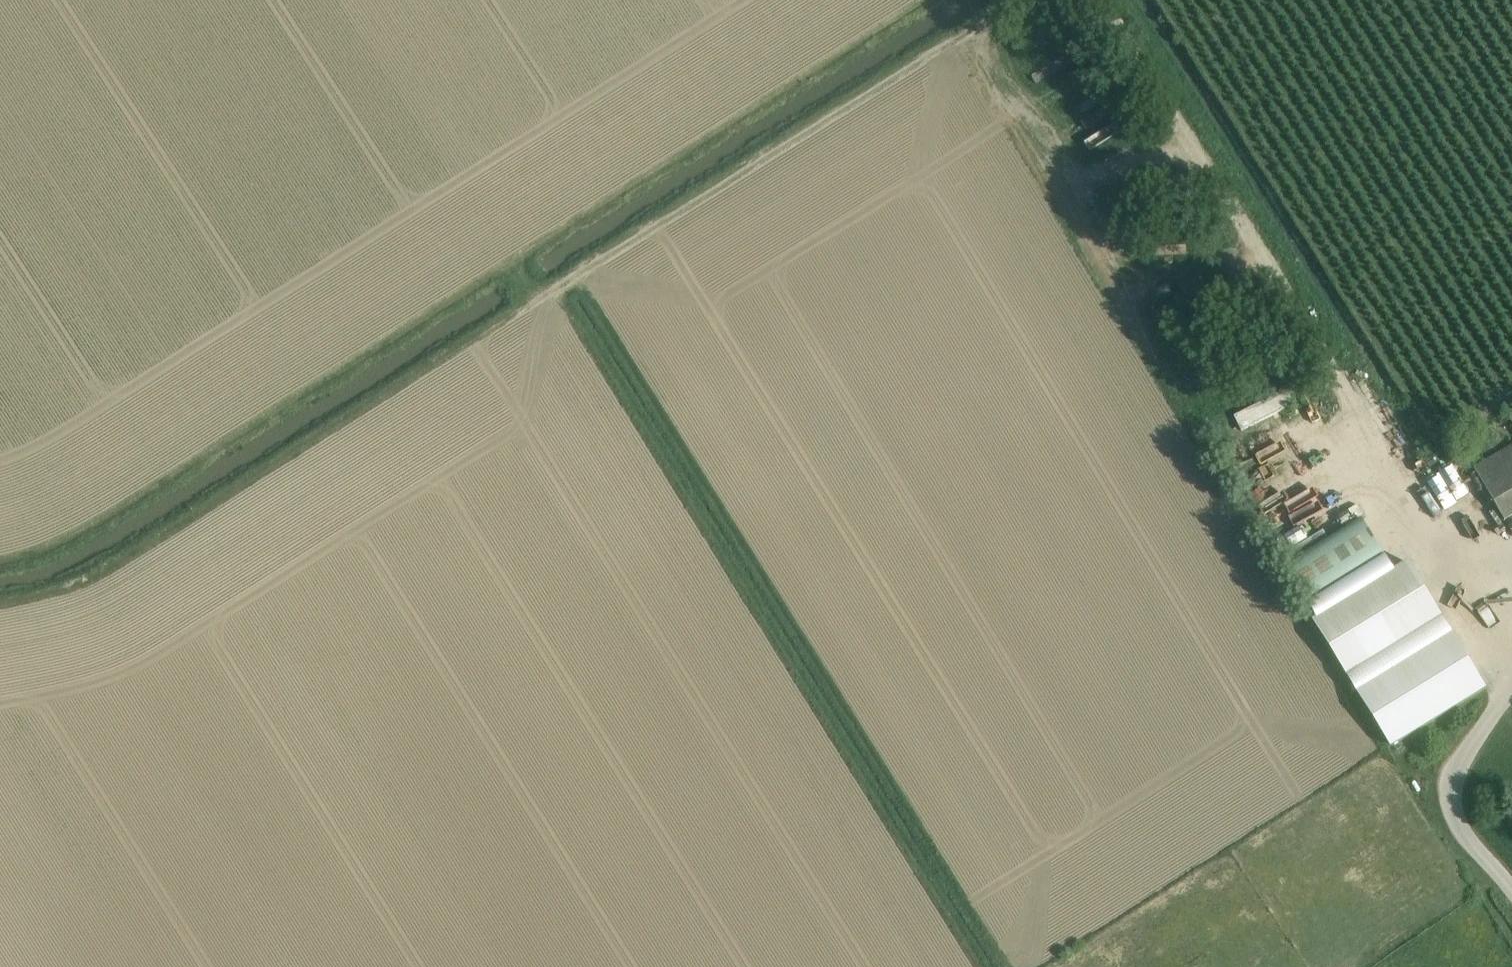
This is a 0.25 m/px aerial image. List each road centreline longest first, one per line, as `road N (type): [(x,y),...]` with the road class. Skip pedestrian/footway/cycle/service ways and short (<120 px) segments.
road 1 (track): [(0,605),(67,594),(1012,0)]
road 2 (track): [(1349,395),(1096,0)]
road 3 (track): [(994,120),(1153,145),(1203,167)]

